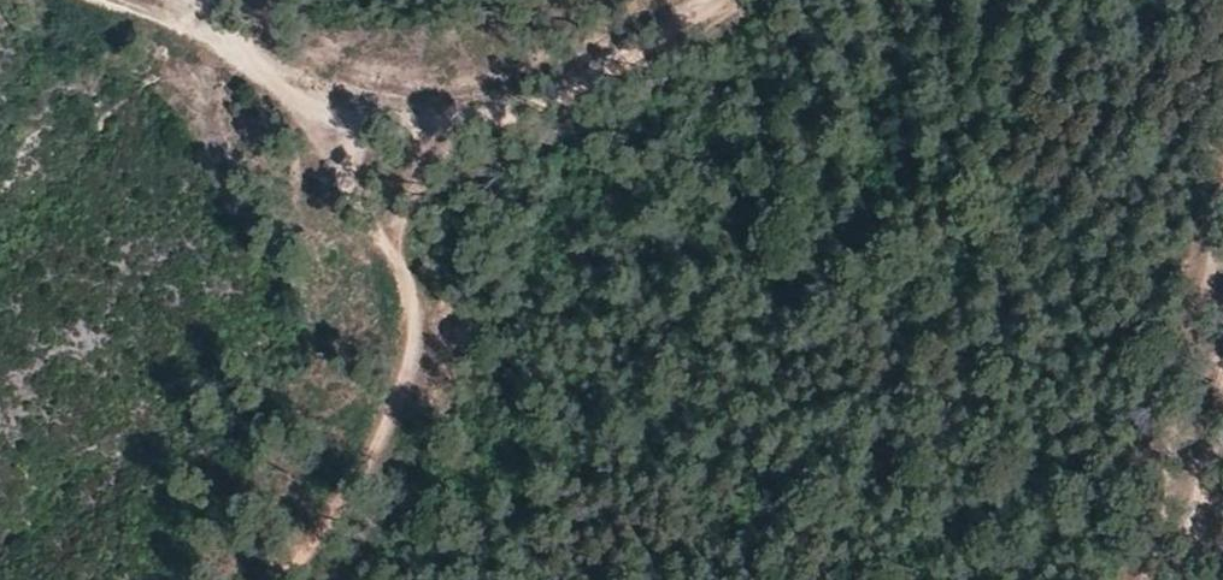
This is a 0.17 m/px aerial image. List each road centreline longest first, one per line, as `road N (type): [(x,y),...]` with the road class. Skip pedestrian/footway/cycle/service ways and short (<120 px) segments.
road 1 (track): [(337,120),(345,171),(396,265),(404,302),(399,372),(374,460),(289,579)]
road 2 (track): [(705,0),(595,77),(466,117),(337,120)]
road 3 (track): [(155,0),(337,120)]
road 4 (track): [(1186,579),(1222,416)]

